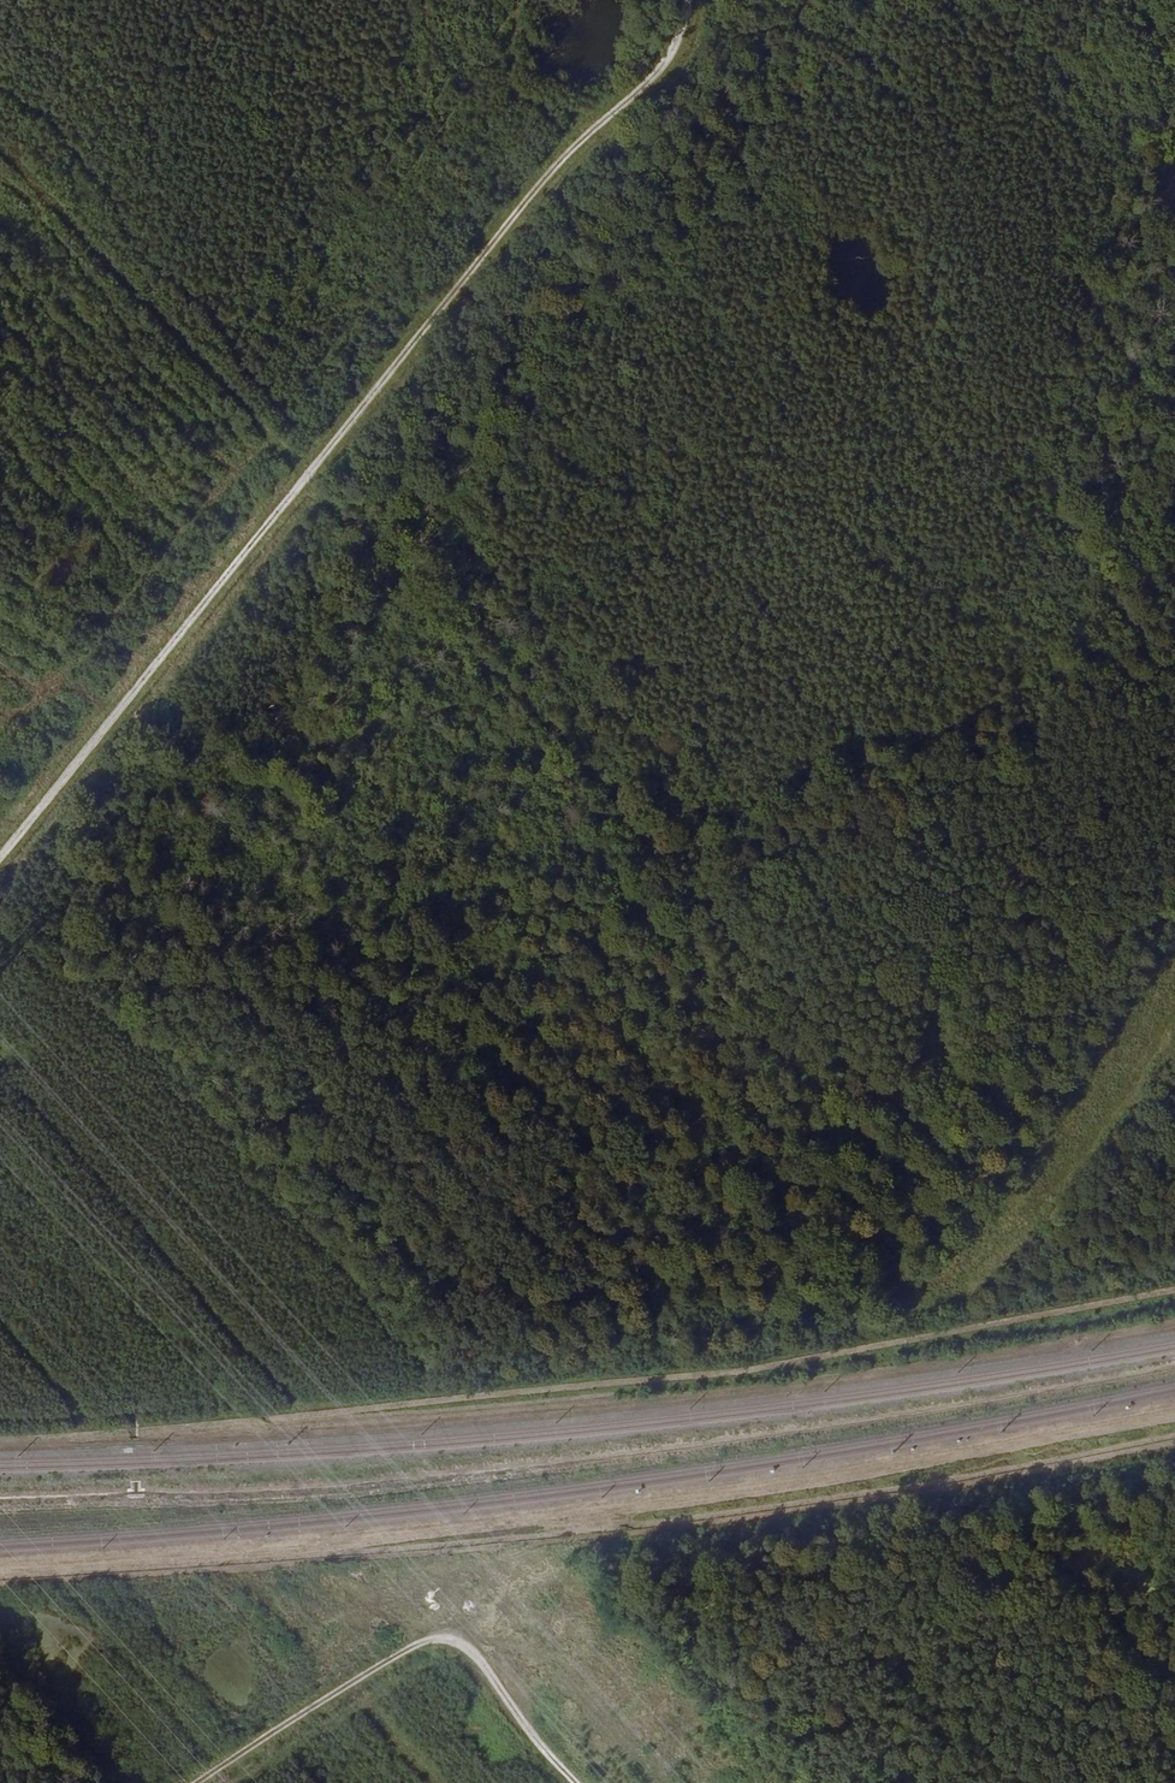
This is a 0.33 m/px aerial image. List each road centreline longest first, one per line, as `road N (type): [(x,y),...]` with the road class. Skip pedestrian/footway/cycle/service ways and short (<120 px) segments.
road 1 (track): [(0,859),(193,632),(530,200),(672,61),(688,0)]
road 2 (track): [(197,1782),(387,1661),(452,1636),(576,1782)]
road 3 (track): [(1174,1021),(1098,1144),(1000,1258),(968,1280)]

